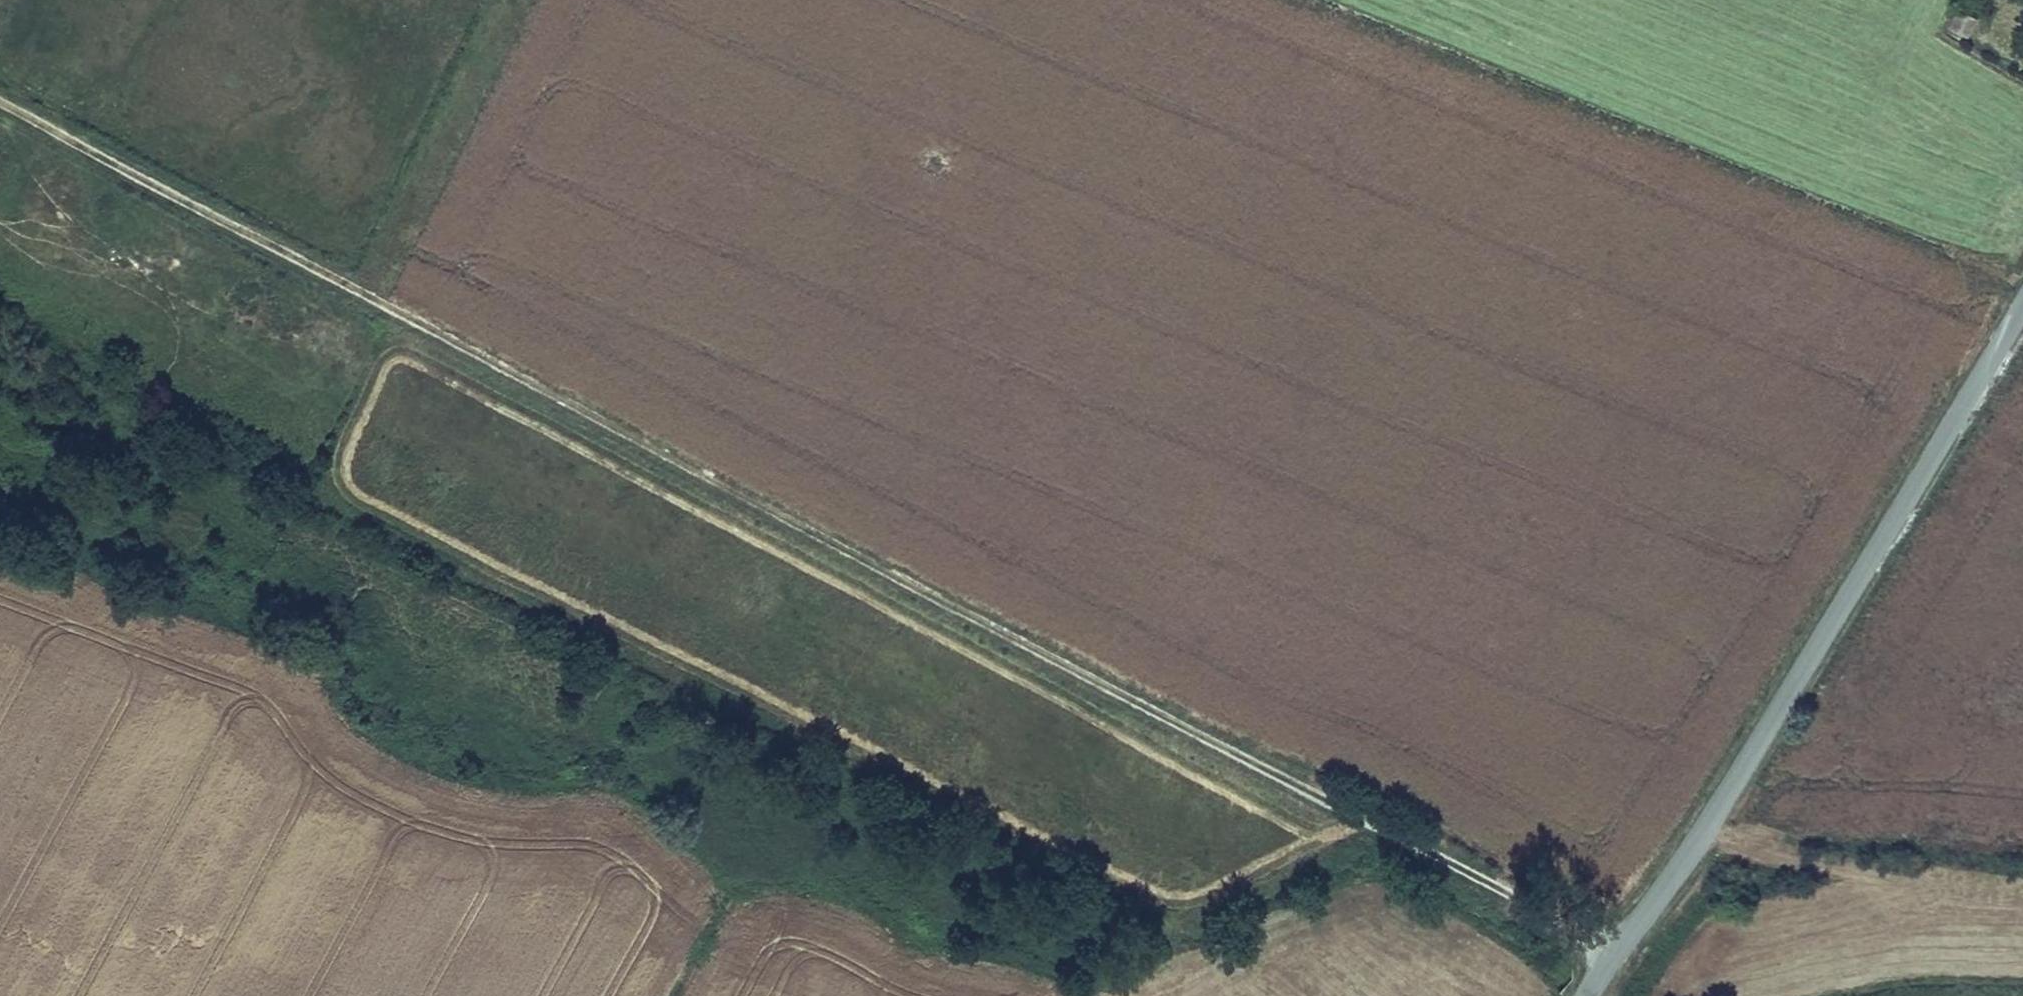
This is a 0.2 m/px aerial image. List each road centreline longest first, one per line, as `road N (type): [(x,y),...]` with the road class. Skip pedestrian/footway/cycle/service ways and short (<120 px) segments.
road 1 (track): [(1606,964),(1530,907),(0,106)]
road 2 (unclassified): [(2022,305),(1705,832),(1588,995)]

